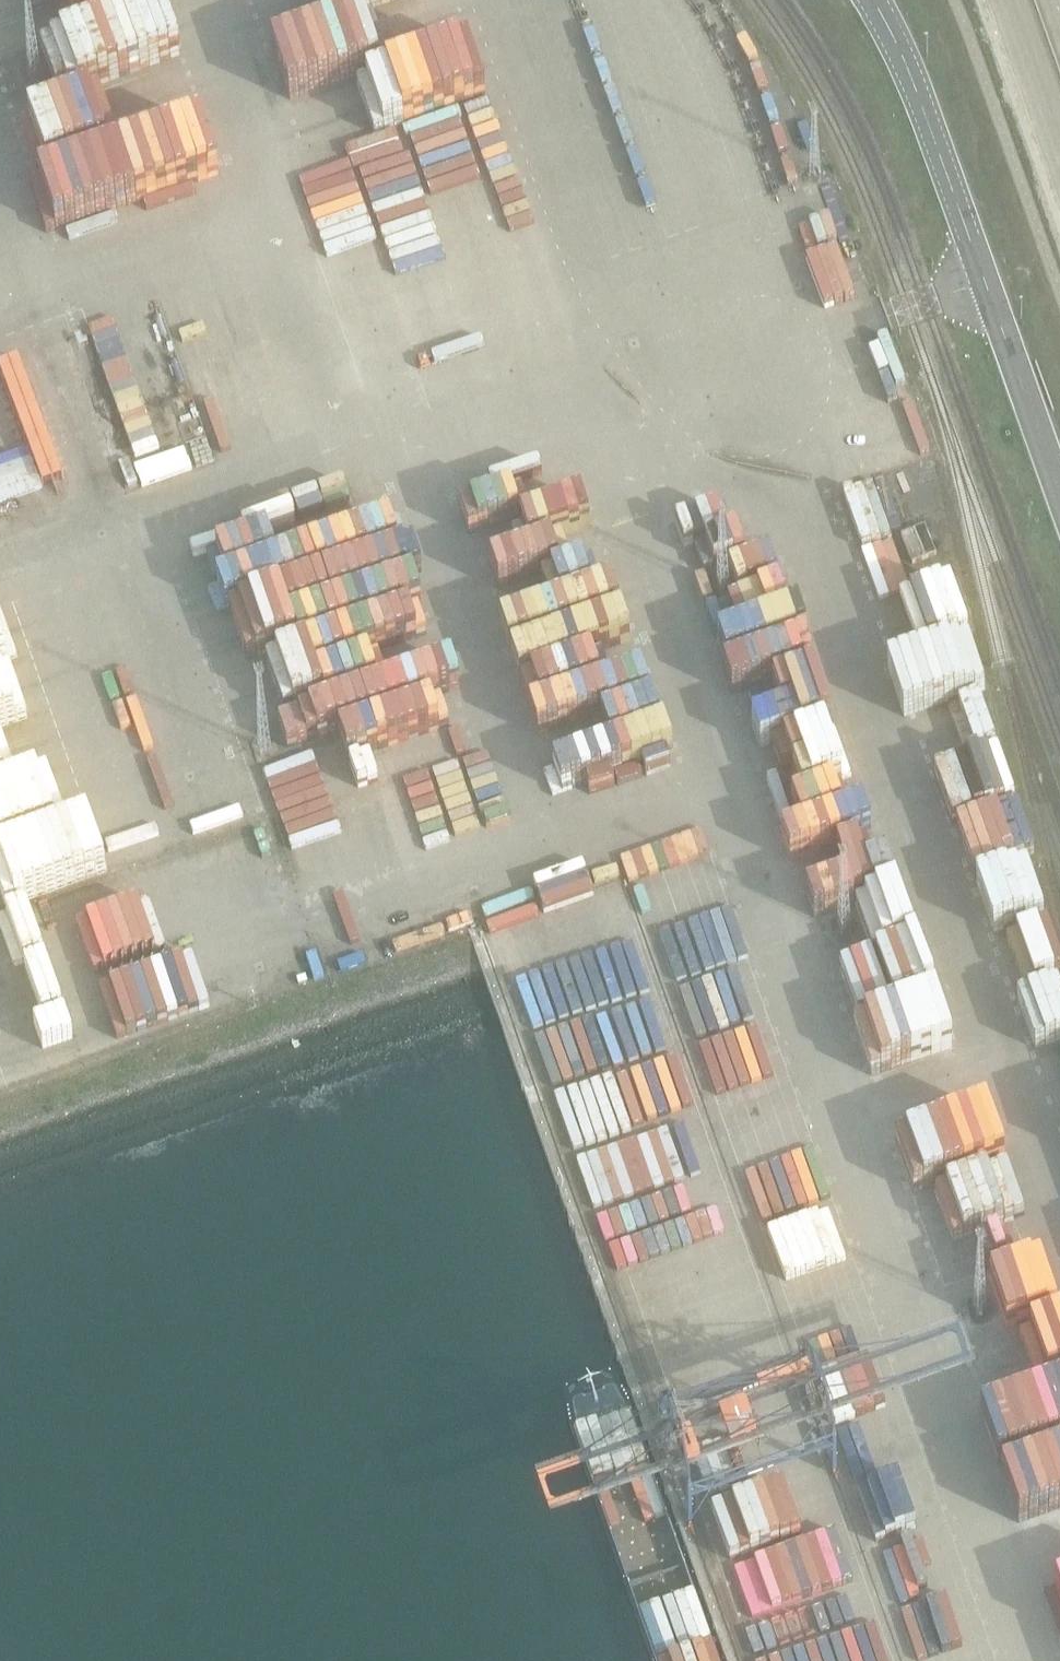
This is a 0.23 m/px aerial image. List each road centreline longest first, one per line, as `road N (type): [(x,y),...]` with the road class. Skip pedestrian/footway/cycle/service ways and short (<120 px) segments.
road 1 (unclassified): [(1059,493),(952,188),(872,0)]

